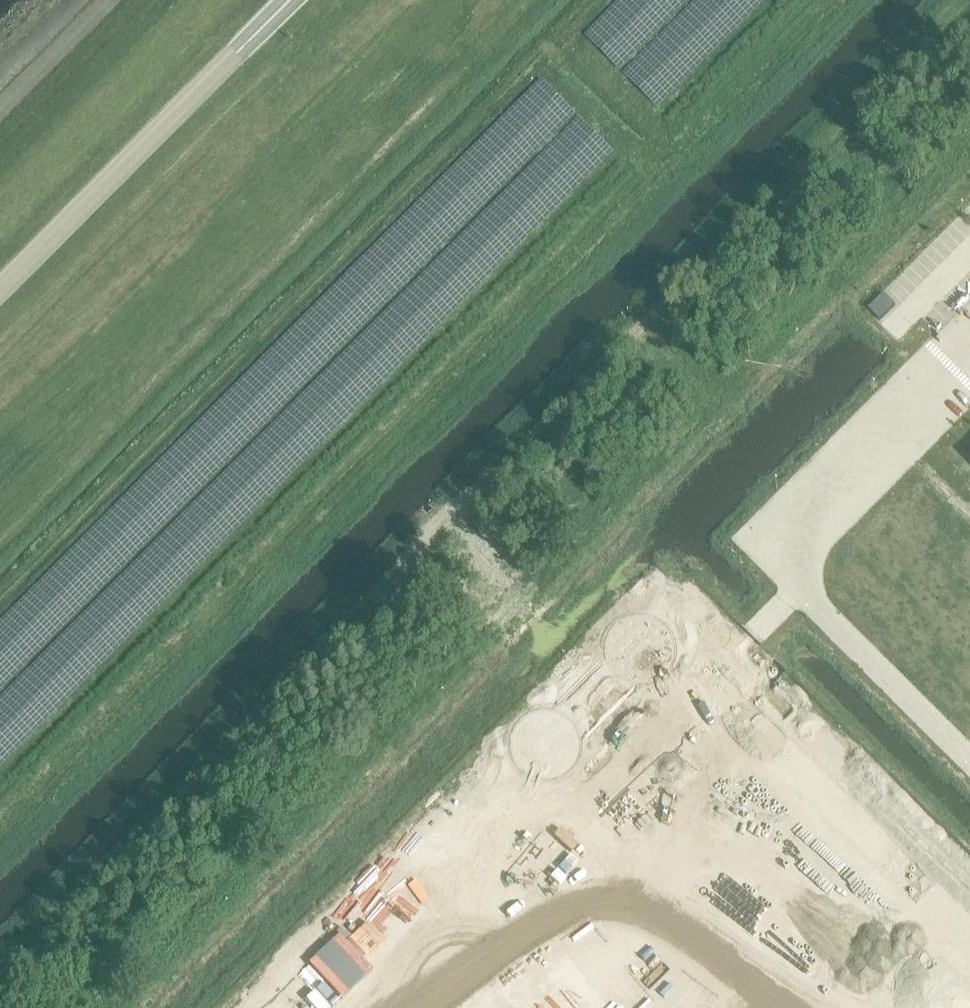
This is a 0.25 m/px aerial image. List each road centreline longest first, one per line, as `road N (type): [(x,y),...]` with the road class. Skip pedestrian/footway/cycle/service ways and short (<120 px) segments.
road 1 (tertiary): [(0,288),(296,0)]

